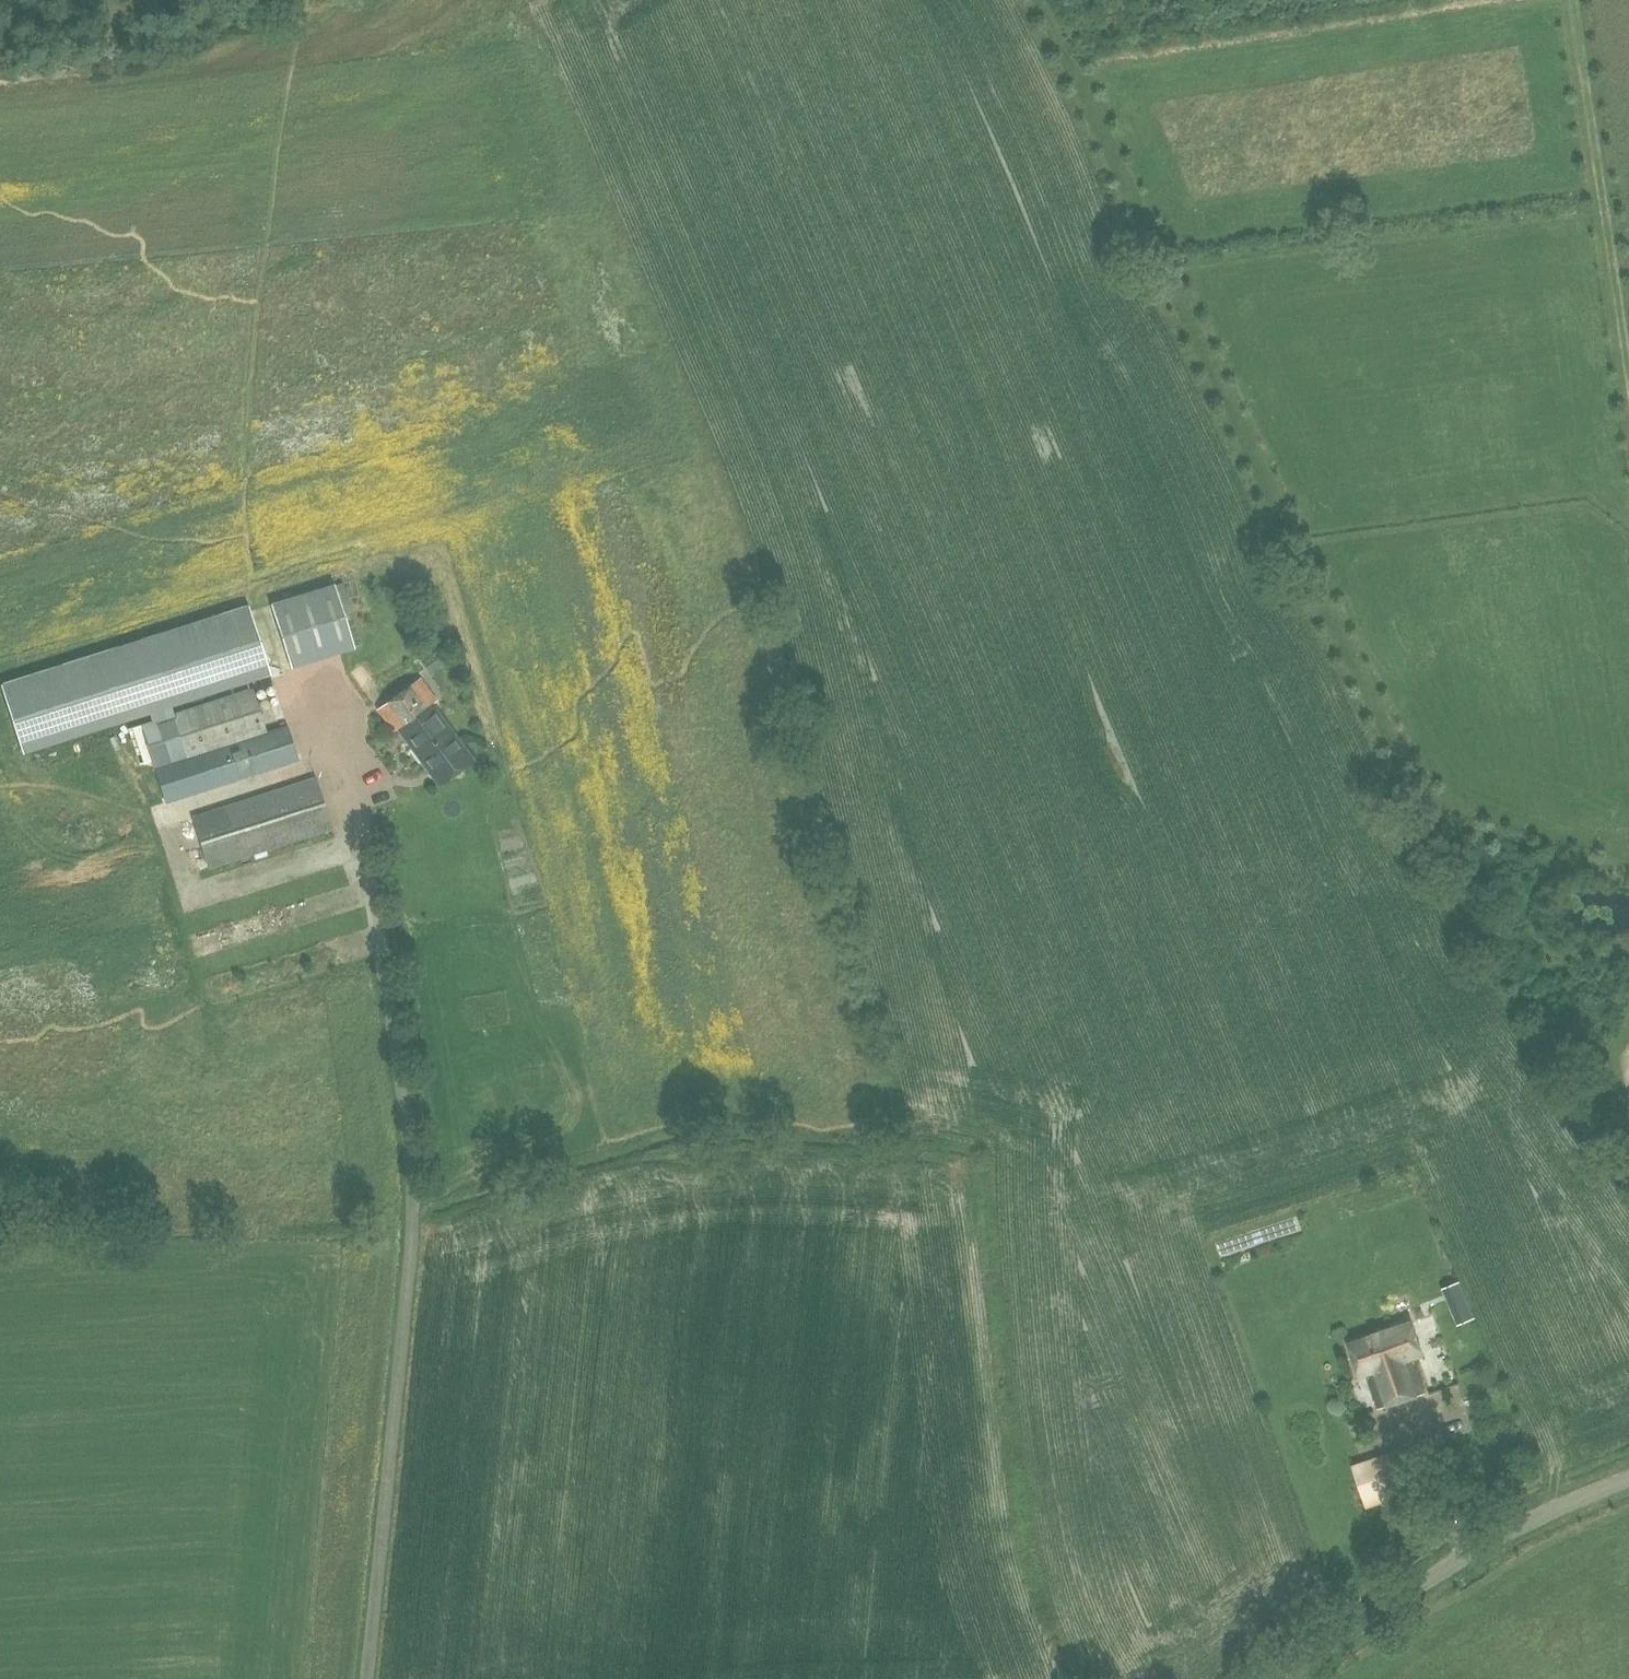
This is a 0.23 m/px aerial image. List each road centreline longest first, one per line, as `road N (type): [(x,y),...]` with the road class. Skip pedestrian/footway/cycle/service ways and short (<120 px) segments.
road 1 (unclassified): [(1286,1678),(1506,1533),(1628,1479)]
road 2 (track): [(1574,0),(1628,369)]

